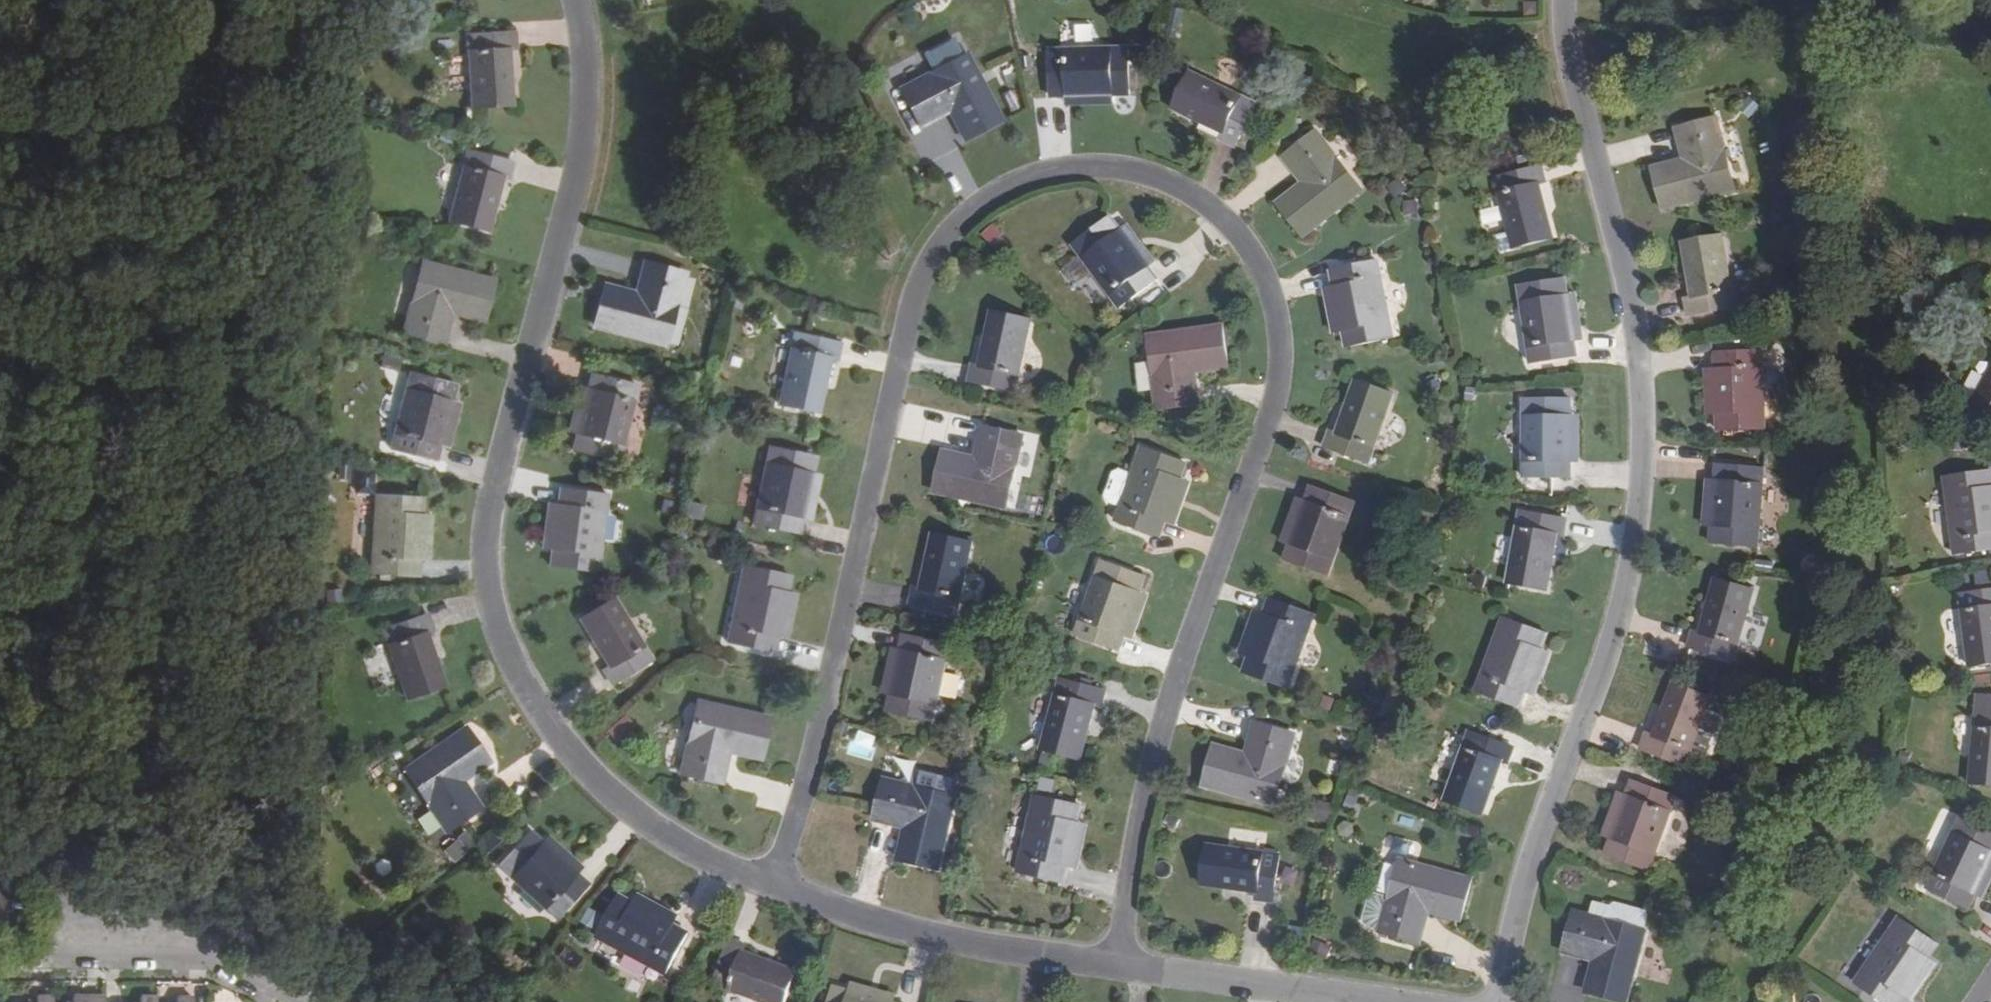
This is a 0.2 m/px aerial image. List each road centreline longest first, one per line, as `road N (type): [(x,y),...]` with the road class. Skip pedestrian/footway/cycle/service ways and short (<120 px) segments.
road 1 (residential): [(770,887),(911,291),(952,228),(1004,189),(1065,169),(1127,174),(1190,200),(1235,233),(1266,290),(1277,351),(1268,409),(1159,713),(1115,964)]
road 2 (residential): [(770,887),(671,844),(595,786),(525,700),(485,611),(490,493),(581,139),(583,55),(571,0)]
road 3 (residential): [(1561,0),(1567,61),(1620,256),(1641,382),(1629,555),(1594,684),(1529,853),(1494,1001)]
road 4 (track): [(1726,1001),(1802,850),(1848,673),(1875,353),(1913,233),(1990,116)]
road 5 (track): [(1567,61),(1780,59),(1990,104)]
road 6 (residential): [(1115,964),(981,950),(864,923),(770,887)]
road 7 (track): [(805,0),(783,185),(931,261)]
road 8 (residential): [(39,967),(198,954),(314,1001)]
road 9 (track): [(1567,61),(1305,0)]
road 10 (residential): [(1364,1001),(1115,964)]
road 11 (track): [(783,185),(581,139)]

